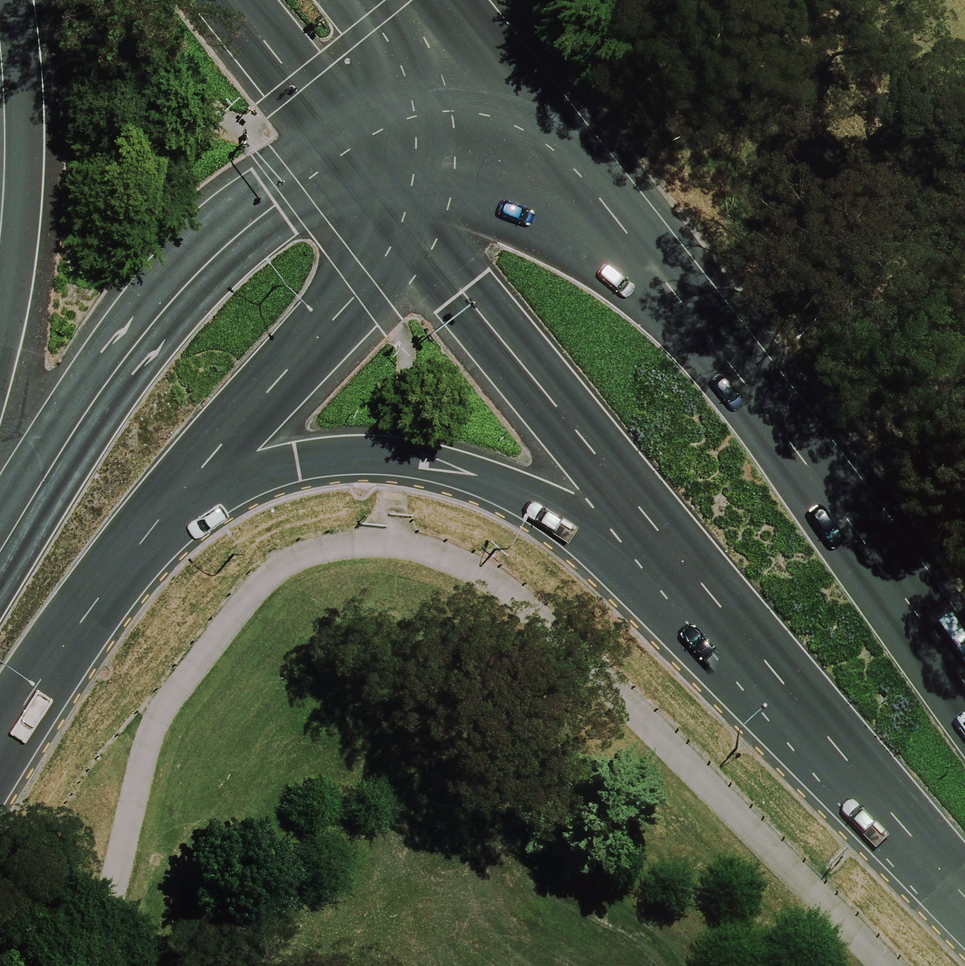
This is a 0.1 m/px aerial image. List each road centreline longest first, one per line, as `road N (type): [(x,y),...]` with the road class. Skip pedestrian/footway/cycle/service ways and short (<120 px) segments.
road 1 (trunk): [(532,145),(725,354),(964,691)]
road 2 (trunk): [(781,679),(574,523),(506,483),(393,455),(192,476)]
road 3 (trunk): [(781,679),(417,235)]
road 4 (trunk): [(0,542),(191,293),(347,146)]
road 5 (trunk): [(0,350),(23,194),(11,0)]
road 6 (trunk): [(417,235),(192,476)]
road 7 (trunk): [(192,476),(0,739)]
road 8 (trunk): [(964,894),(781,679)]
road 9 (primary): [(347,146),(233,0)]
road 10 (trunk): [(532,145),(417,235)]
road 11 (trunk): [(347,146),(456,62)]

